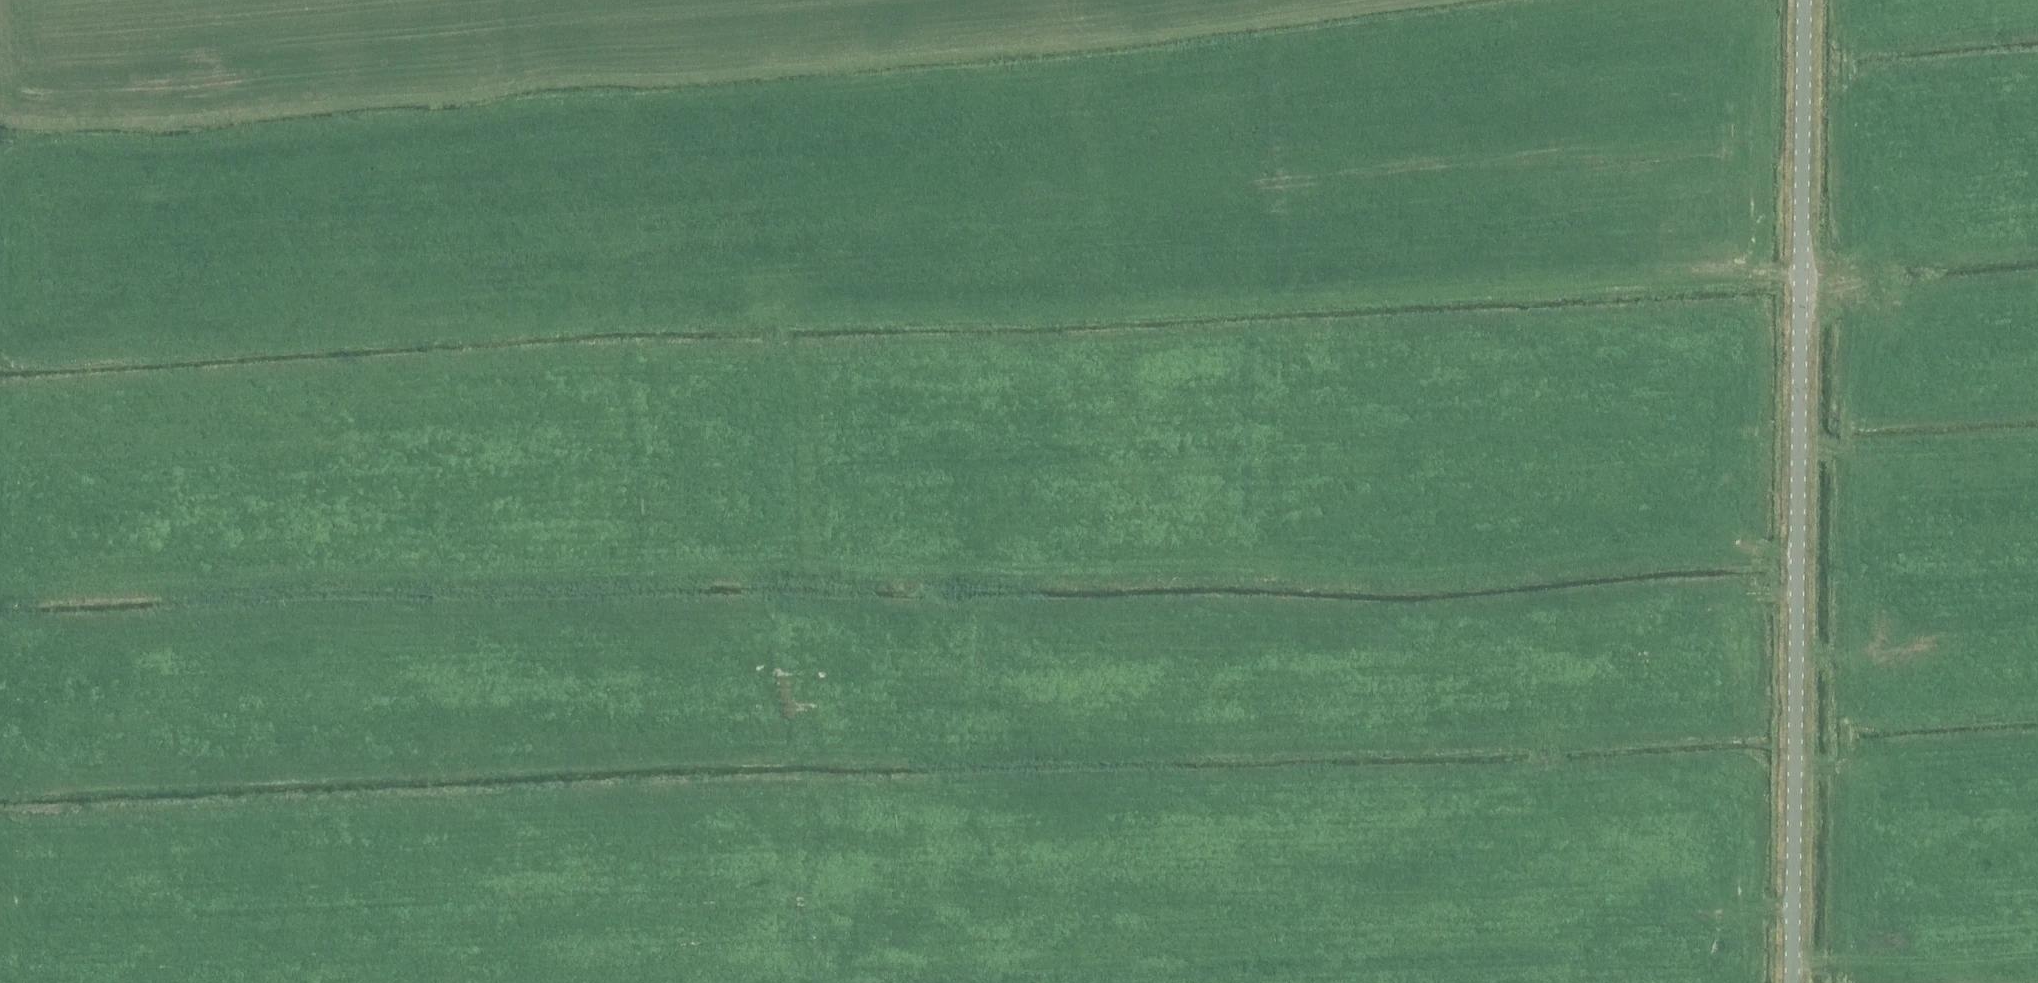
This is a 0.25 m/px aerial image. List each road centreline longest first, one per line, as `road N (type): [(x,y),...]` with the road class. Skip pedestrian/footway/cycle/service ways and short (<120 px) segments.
road 1 (unclassified): [(1793,982),(1802,0)]

